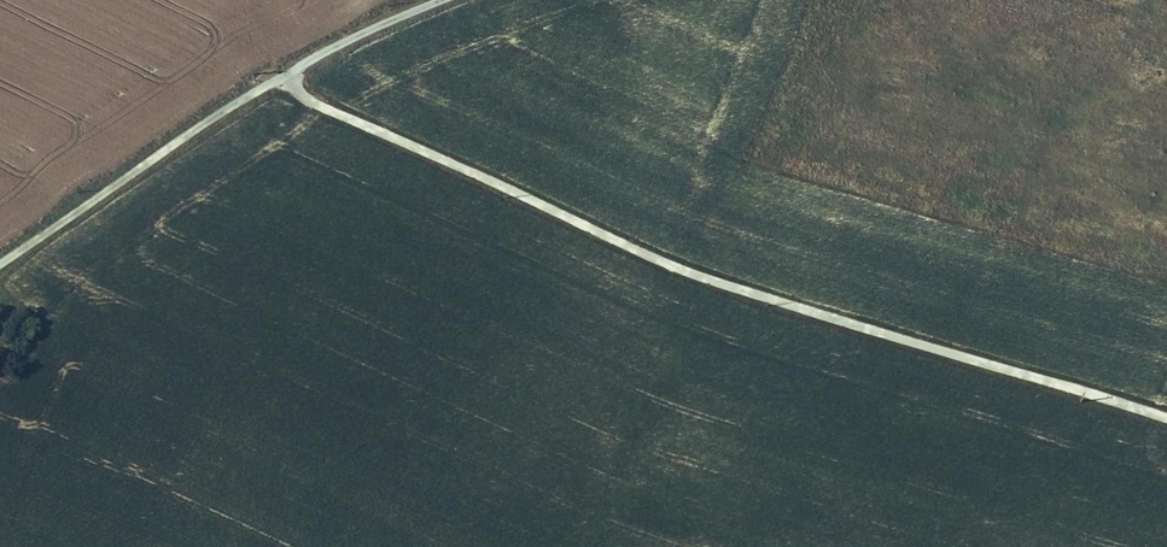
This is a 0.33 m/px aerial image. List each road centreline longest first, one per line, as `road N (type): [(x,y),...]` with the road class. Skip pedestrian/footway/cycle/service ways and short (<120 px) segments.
road 1 (unclassified): [(1166,419),(664,260),(309,102),(283,75)]
road 2 (unclassified): [(0,263),(283,75)]
road 3 (unclassified): [(283,75),(442,0)]

